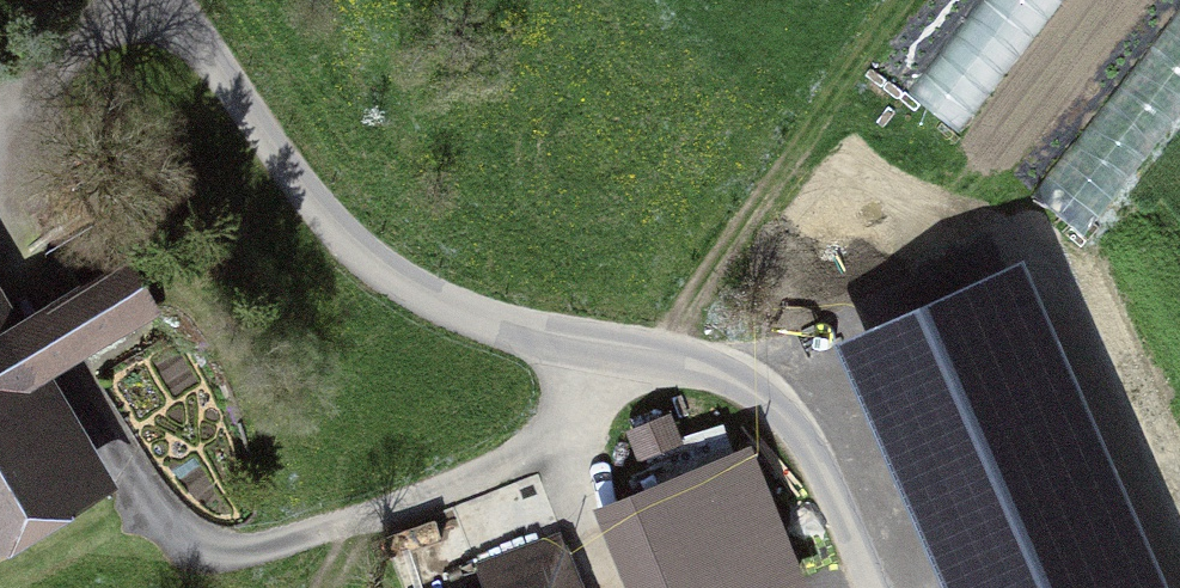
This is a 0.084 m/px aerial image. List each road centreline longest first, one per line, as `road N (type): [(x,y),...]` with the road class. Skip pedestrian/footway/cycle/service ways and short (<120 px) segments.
road 1 (track): [(879,587),(816,461),(766,397),(690,362),(529,331),(460,309),(374,264),(290,174),(172,0)]
road 2 (track): [(638,354),(577,416),(438,494),(301,536),(218,548),(166,522),(134,480),(0,252)]
road 3 (track): [(638,354),(674,318),(918,0)]
road 4 (track): [(0,108),(152,0)]
road 5 (track): [(606,587),(547,436)]

